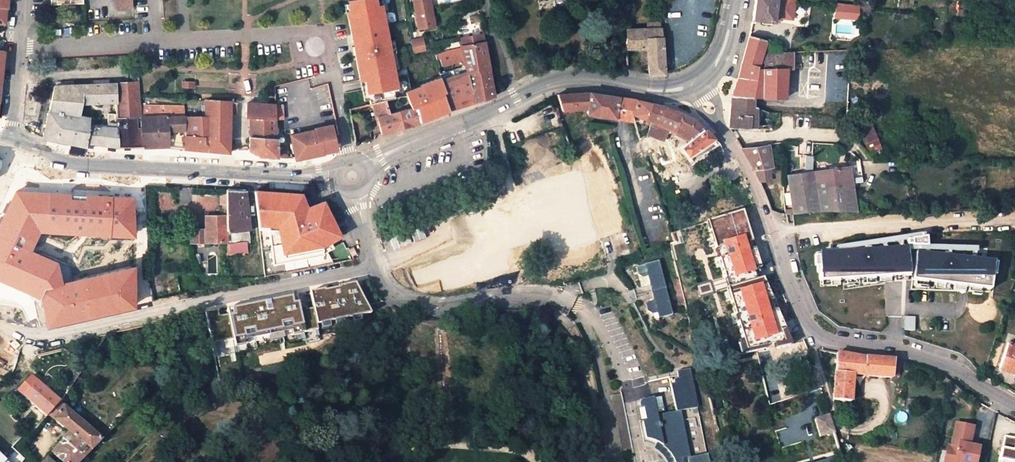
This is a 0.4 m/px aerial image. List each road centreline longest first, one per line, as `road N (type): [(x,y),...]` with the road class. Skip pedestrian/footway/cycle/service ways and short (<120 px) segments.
road 1 (unclassified): [(1014,405),(961,371),(810,331),(758,197),(717,127)]
road 2 (unclassified): [(379,263),(43,336),(0,323)]
road 3 (residential): [(18,48),(324,34),(338,98)]
road 4 (secondary): [(689,86),(559,80),(351,175)]
road 5 (secondary): [(351,175),(88,165),(12,146)]
road 6 (unclassified): [(379,263),(389,286),(411,301),(436,305),(522,295),(575,303)]

